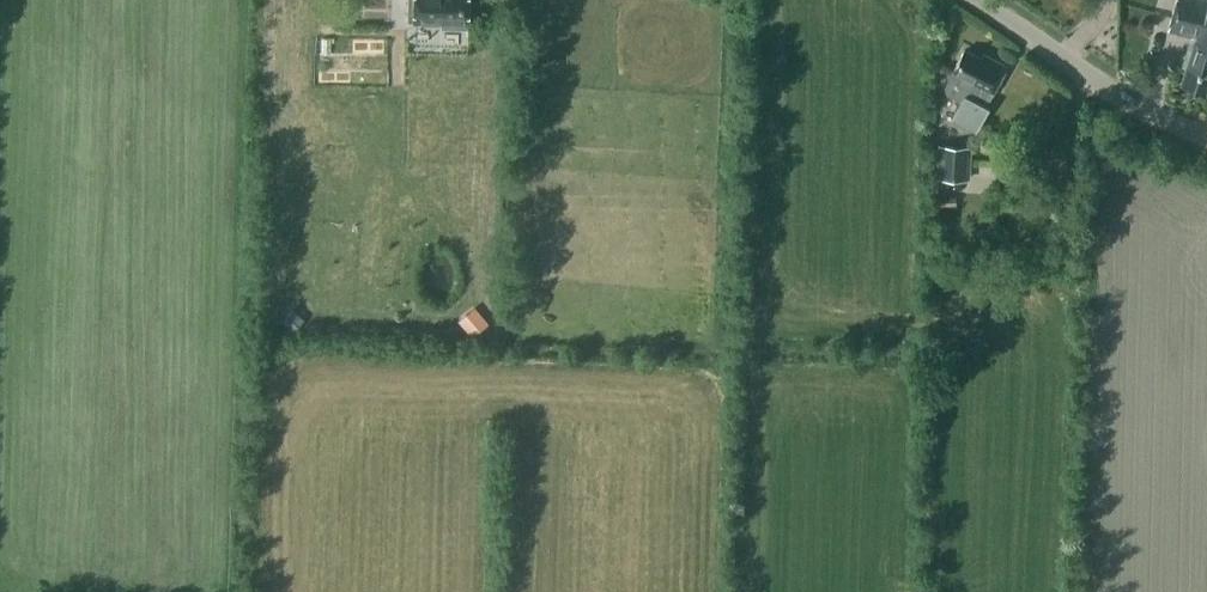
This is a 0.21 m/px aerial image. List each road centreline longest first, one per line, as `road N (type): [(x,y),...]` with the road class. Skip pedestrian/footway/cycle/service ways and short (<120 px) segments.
road 1 (tertiary): [(1206,130),(1085,73),(978,0)]

